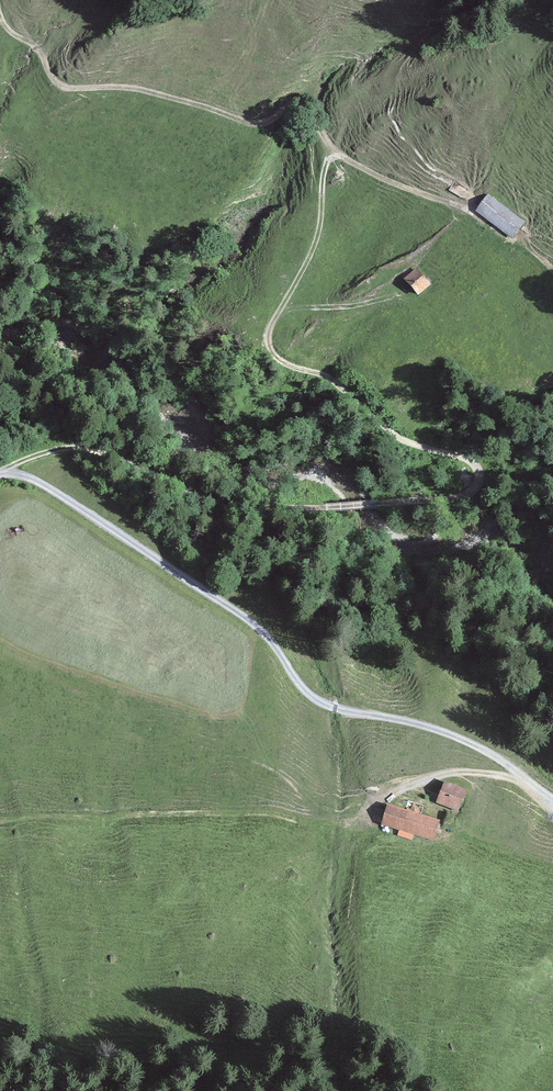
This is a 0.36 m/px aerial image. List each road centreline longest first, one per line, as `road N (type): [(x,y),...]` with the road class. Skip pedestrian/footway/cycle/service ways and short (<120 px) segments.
road 1 (track): [(2,474),(77,447),(108,452),(230,508),(268,513),(450,502),(447,460),(246,369),(309,267),(340,155)]
road 2 (track): [(0,475),(29,480),(231,603),(317,699),(470,744),(552,803)]
road 3 (track): [(529,786),(457,770),(339,815),(0,817)]
road 4 (track): [(340,155),(469,219)]

